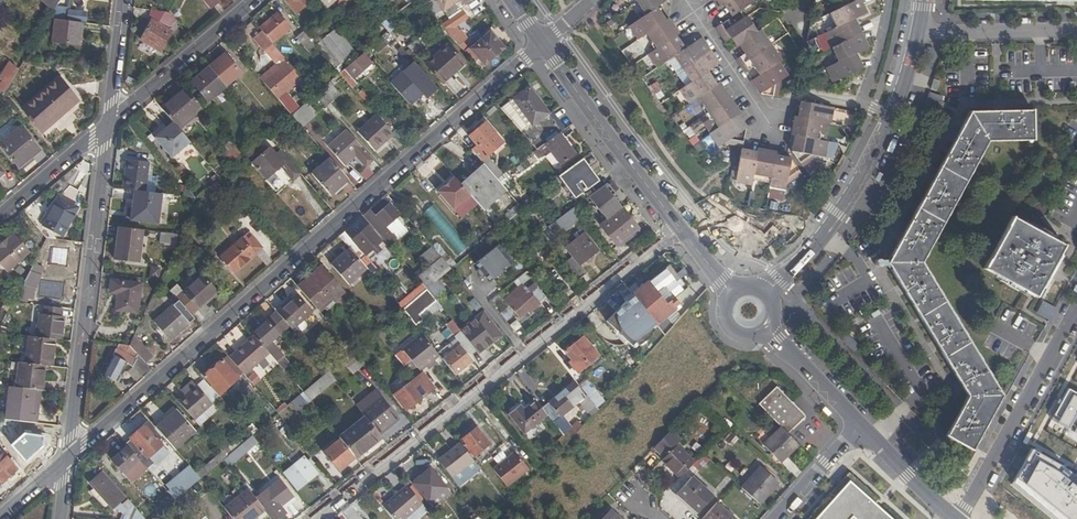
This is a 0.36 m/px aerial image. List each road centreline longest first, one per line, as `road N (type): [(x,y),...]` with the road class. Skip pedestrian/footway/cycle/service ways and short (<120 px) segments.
road 1 (residential): [(542,44),(69,456)]
road 2 (residential): [(314,518),(679,228)]
road 3 (residential): [(69,456),(110,123)]
road 4 (residential): [(1076,311),(961,518)]
road 5 (tertiary): [(542,44),(679,228)]
road 6 (tertiary): [(765,292),(837,213),(891,123)]
road 7 (residential): [(110,123),(254,0)]
road 8 (residential): [(919,30),(1076,31)]
road 9 (residential): [(684,0),(771,128)]
road 10 (residential): [(0,217),(110,123)]
road 11 (residential): [(891,0),(864,101),(891,123)]
road 12 (tertiary): [(767,332),(862,425)]
road 13 (tertiary): [(862,425),(957,518)]
road 14 (residential): [(862,425),(777,518)]
road 15 (residential): [(110,123),(124,0)]

